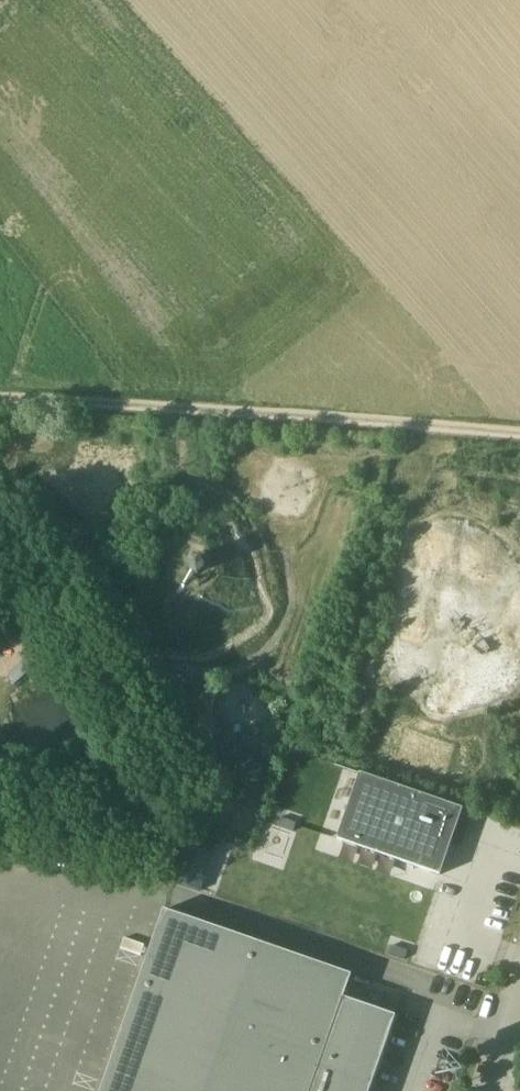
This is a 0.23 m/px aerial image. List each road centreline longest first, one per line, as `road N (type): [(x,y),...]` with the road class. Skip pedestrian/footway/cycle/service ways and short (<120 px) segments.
road 1 (track): [(0,407),(519,438)]

